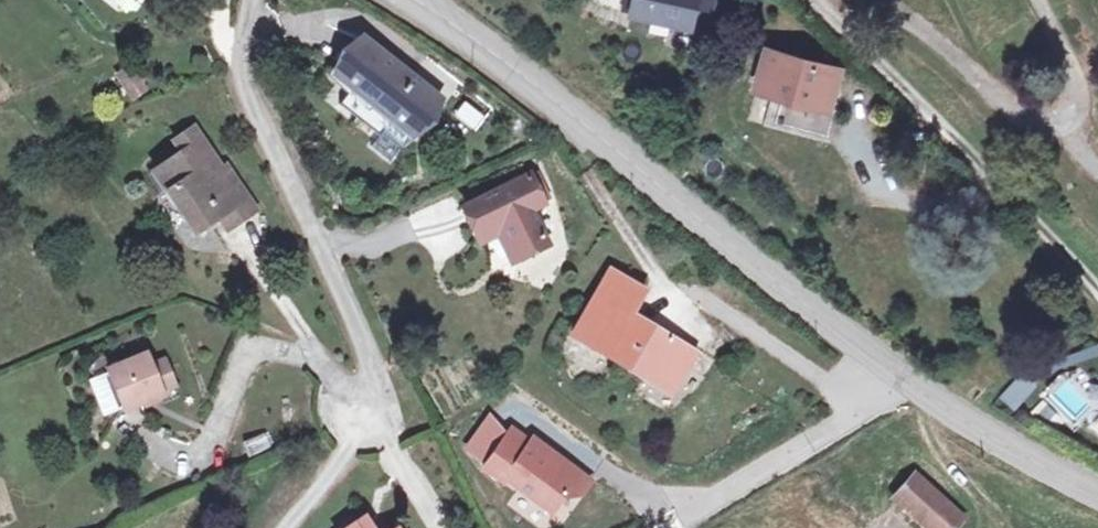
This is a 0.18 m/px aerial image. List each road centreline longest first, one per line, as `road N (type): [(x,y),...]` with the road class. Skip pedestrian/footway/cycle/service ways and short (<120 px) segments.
road 1 (secondary): [(1097,495),(999,442),(787,293),(417,0)]
road 2 (residential): [(251,0),(241,72),(375,393),(360,418)]

